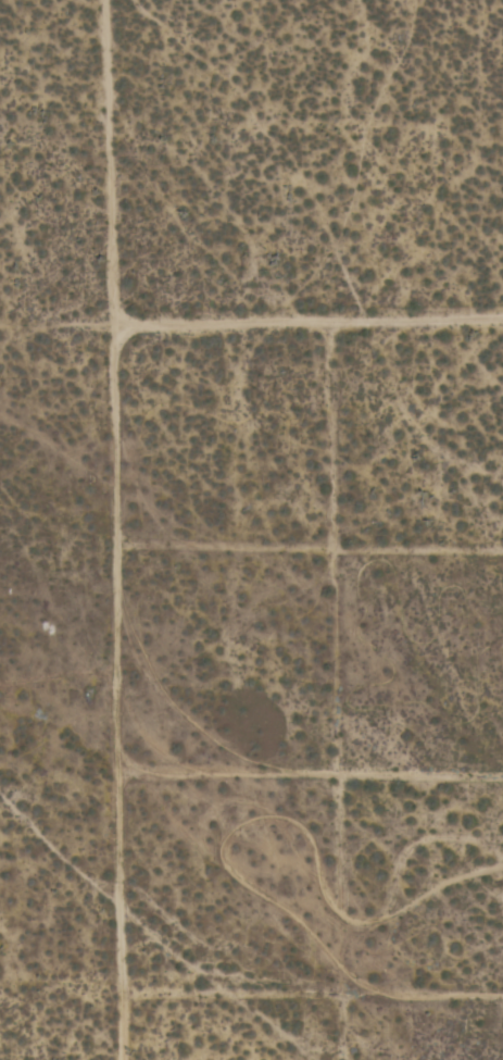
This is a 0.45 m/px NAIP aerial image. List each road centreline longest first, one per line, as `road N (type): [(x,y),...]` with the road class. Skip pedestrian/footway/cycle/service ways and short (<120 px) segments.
road 1 (track): [(103,0),(113,312),(127,337),(502,335)]
road 2 (track): [(502,776),(114,769),(125,1059)]

